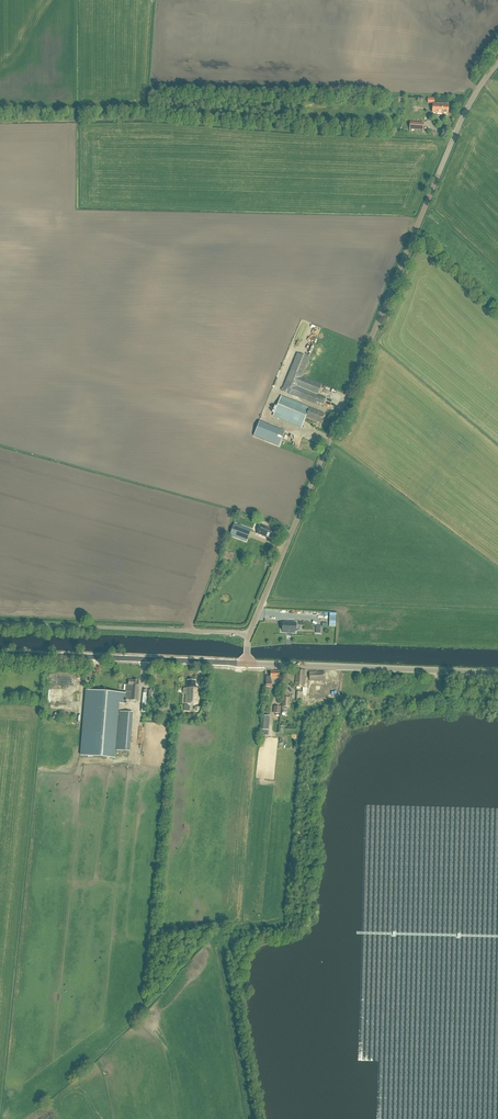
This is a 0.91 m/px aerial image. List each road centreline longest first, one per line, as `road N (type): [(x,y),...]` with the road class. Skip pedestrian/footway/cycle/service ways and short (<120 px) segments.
road 1 (unclassified): [(250,633),(458,128),(497,65)]
road 2 (tertiary): [(497,673),(247,663)]
road 3 (unclassified): [(250,633),(0,624)]
road 4 (tertiary): [(247,663),(0,654)]

